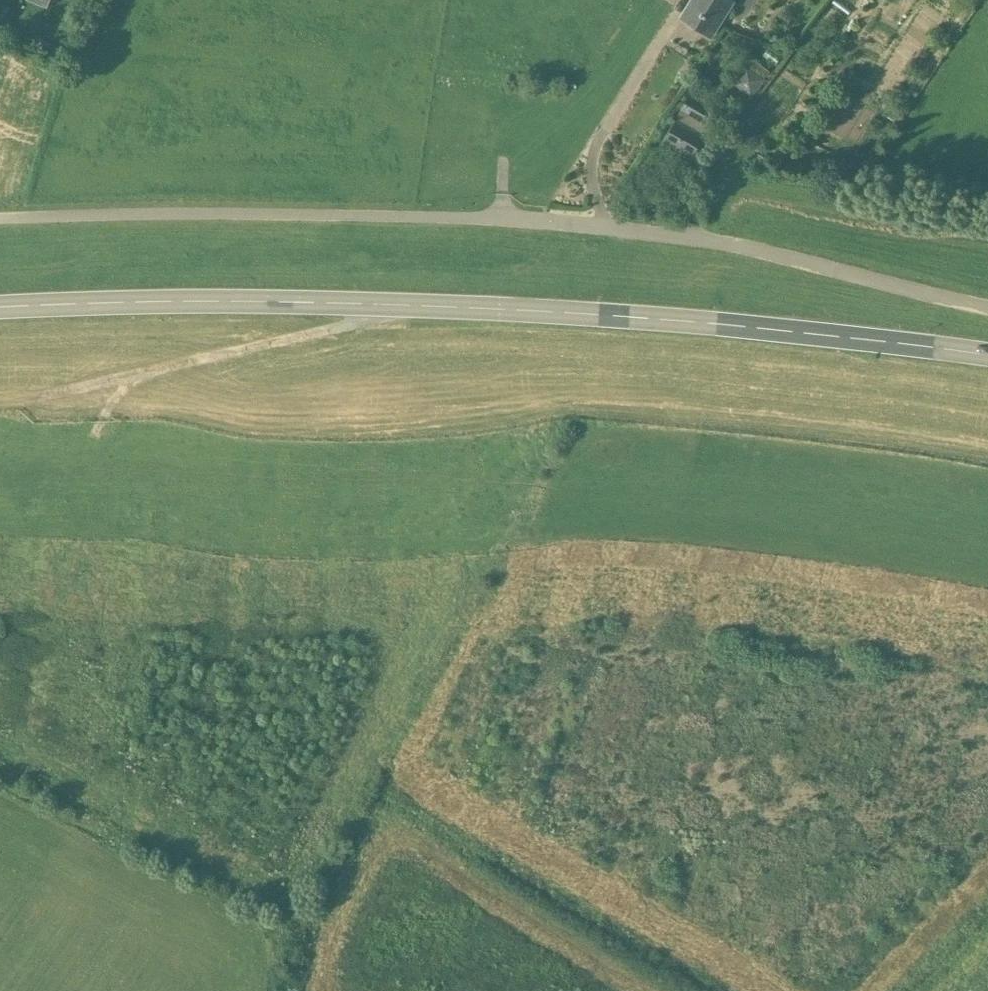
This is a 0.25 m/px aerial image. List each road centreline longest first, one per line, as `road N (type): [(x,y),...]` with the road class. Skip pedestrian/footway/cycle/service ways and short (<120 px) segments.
road 1 (tertiary): [(0,304),(190,297),(675,312),(987,356)]
road 2 (unclassified): [(987,306),(731,243),(502,219)]
road 3 (track): [(376,303),(355,324),(47,393)]

